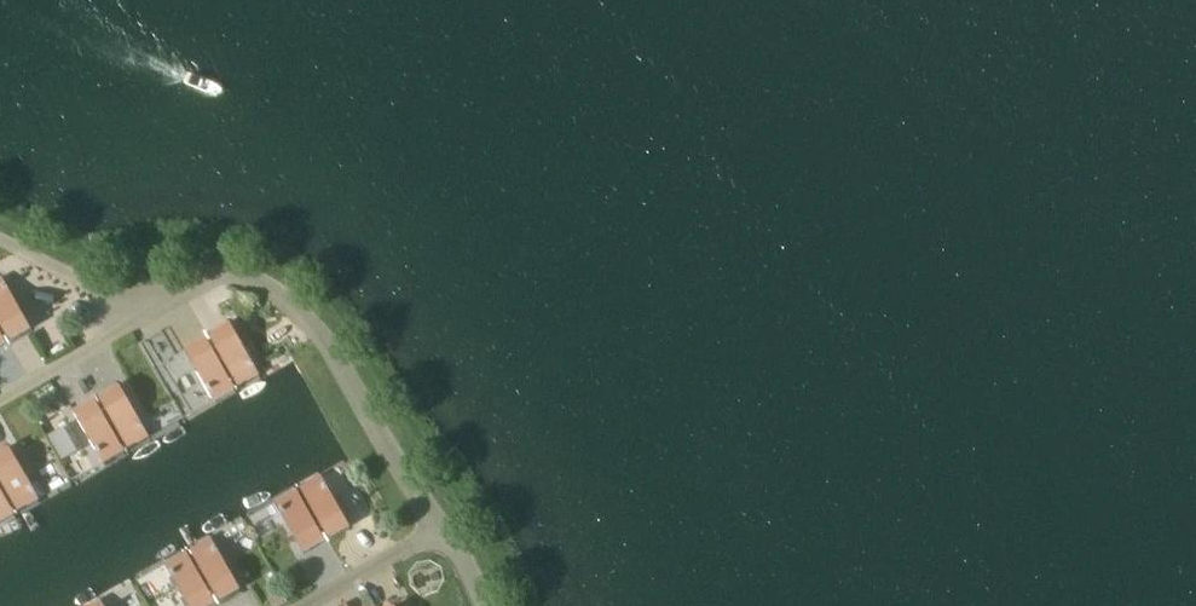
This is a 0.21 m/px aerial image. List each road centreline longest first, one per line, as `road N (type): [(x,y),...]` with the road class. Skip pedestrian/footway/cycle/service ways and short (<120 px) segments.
road 1 (unclassified): [(488,605),(320,331),(265,286),(217,280),(151,313)]

